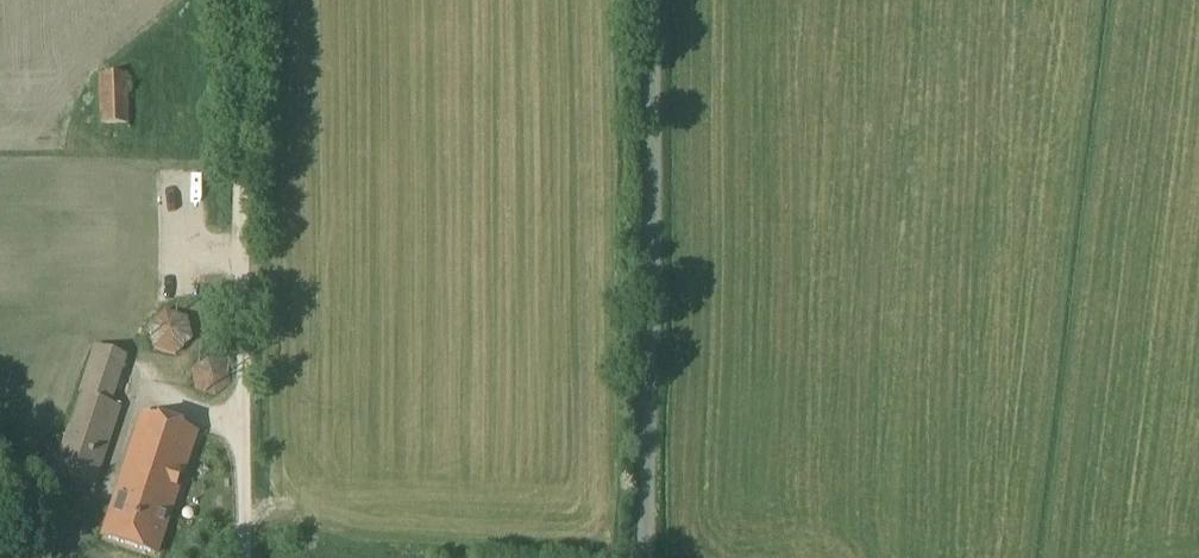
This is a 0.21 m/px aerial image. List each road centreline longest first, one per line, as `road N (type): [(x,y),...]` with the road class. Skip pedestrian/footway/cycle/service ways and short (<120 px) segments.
road 1 (track): [(648,557),(651,0)]

